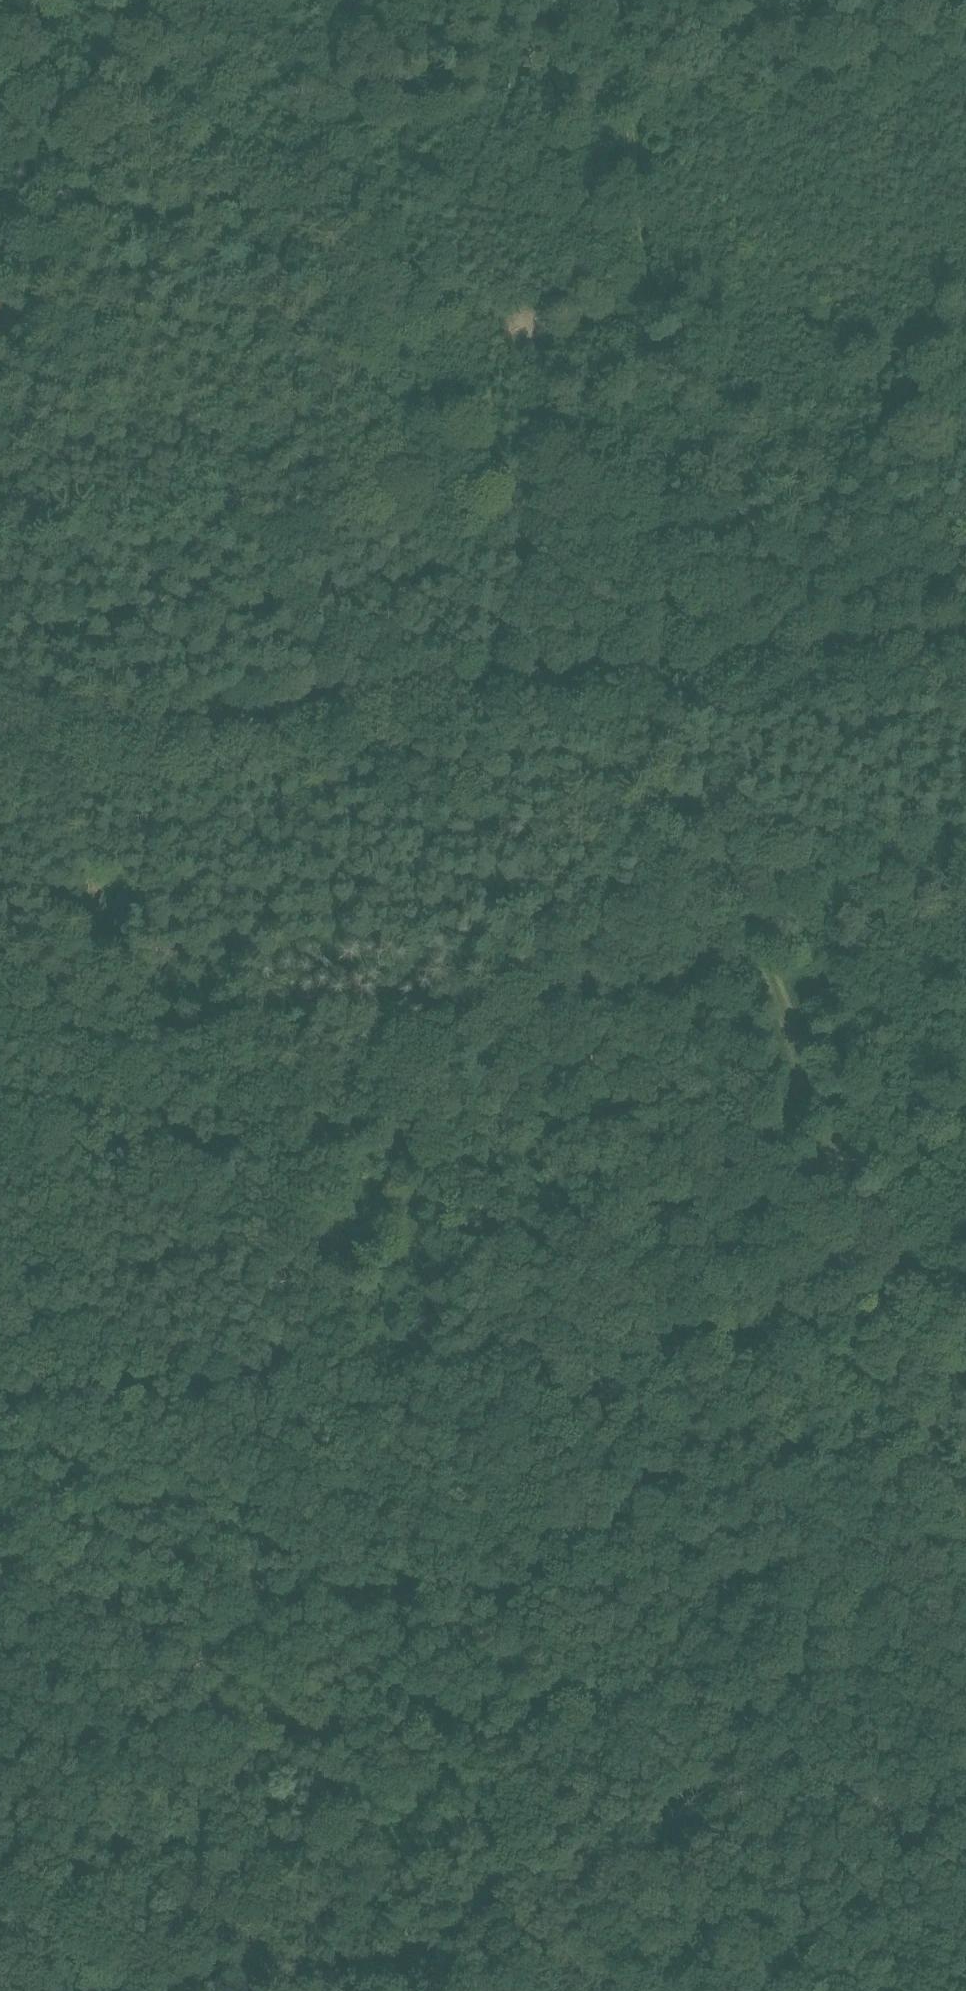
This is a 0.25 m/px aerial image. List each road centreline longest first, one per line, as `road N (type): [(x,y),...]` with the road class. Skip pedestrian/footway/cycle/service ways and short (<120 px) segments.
road 1 (track): [(965,628),(375,693),(123,703),(0,717)]
road 2 (track): [(965,1566),(653,663)]
road 3 (track): [(672,660),(617,0)]

